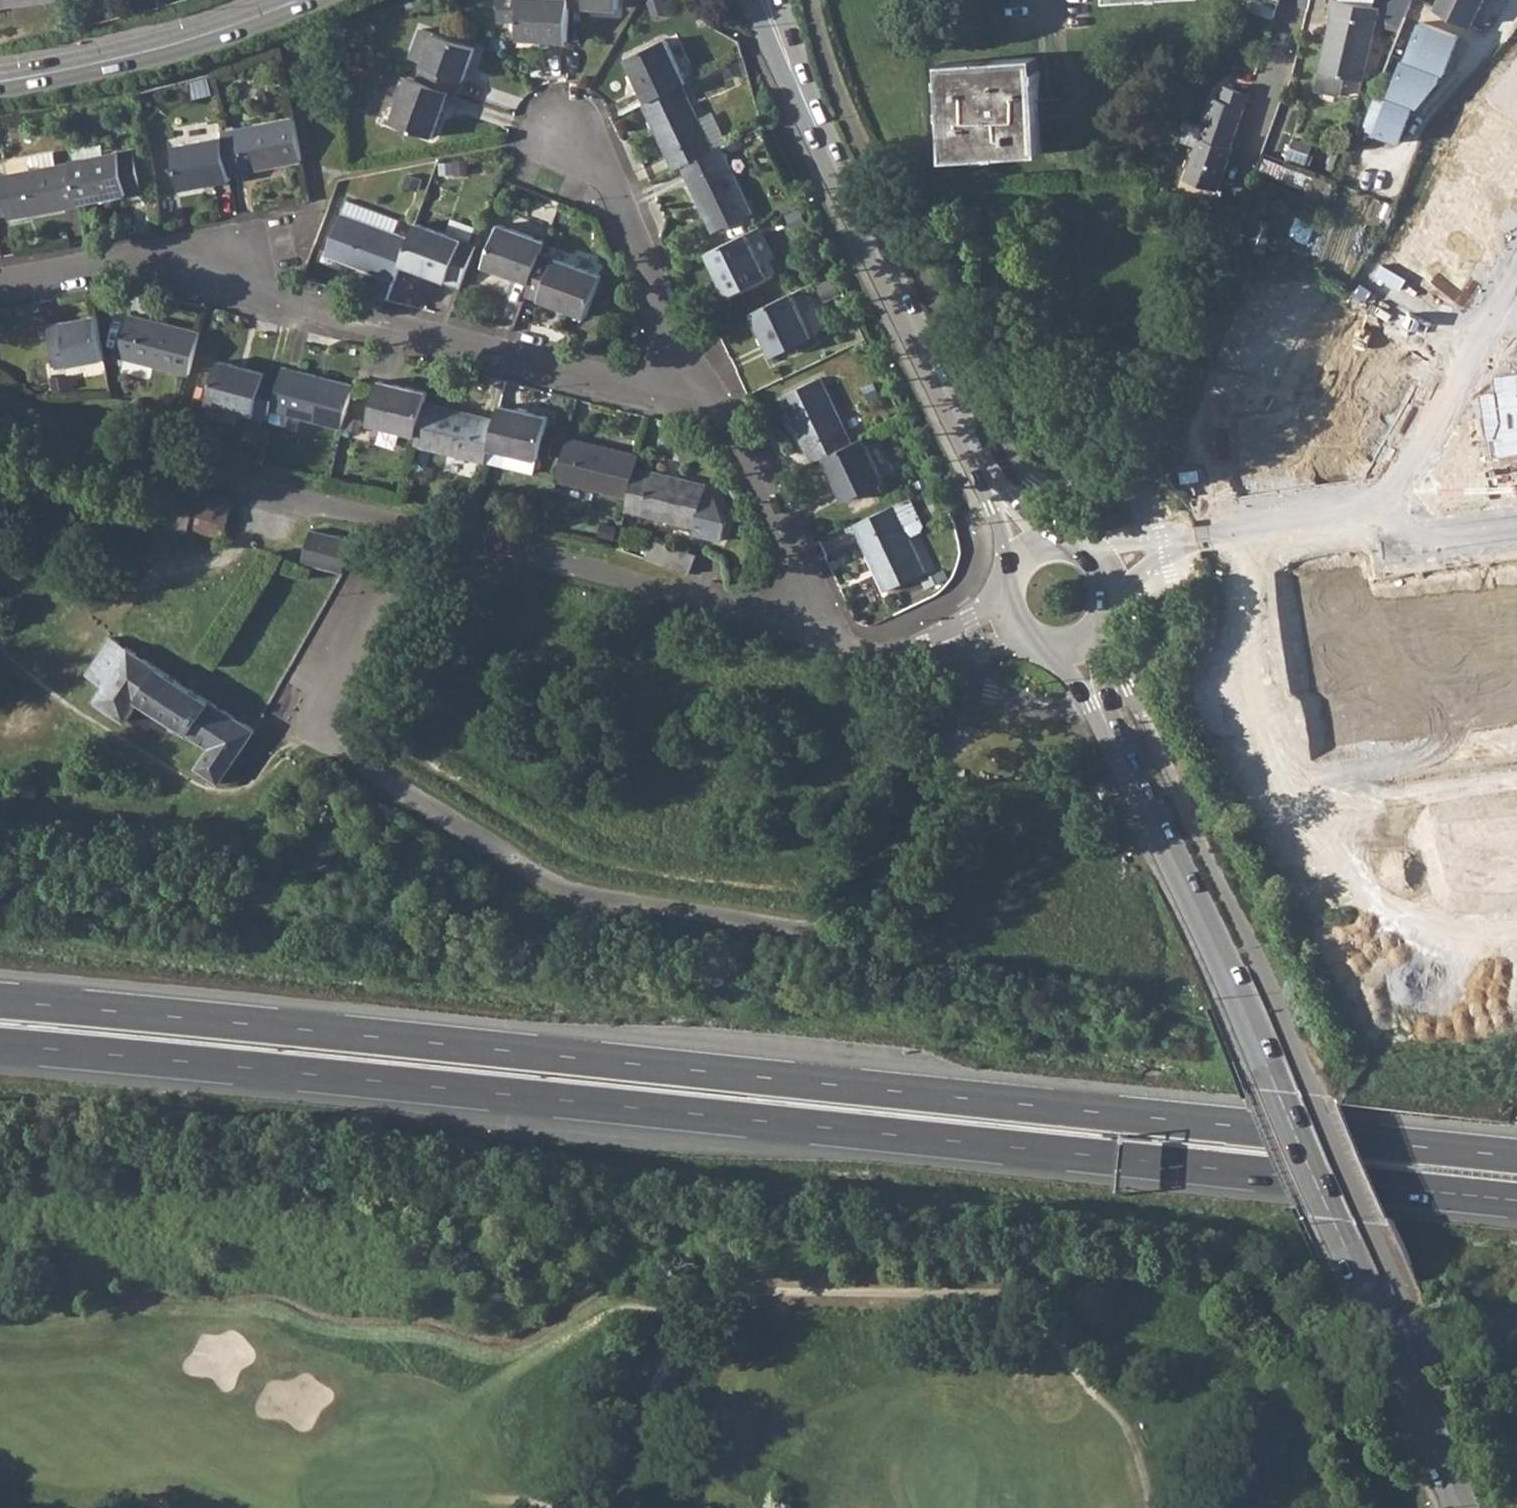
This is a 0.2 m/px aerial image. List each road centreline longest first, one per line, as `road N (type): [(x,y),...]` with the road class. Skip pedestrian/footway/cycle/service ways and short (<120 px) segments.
road 1 (motorway): [(1516,1157),(0,1002)]
road 2 (motorway): [(0,1045),(1516,1200)]
road 3 (tertiary): [(1462,1507),(1075,645)]
road 4 (residential): [(800,633),(140,462),(0,401)]
road 5 (residential): [(698,401),(141,268),(0,291)]
road 6 (tertiary): [(1022,554),(814,121),(765,0)]
road 7 (secondary): [(0,82),(156,48),(298,0)]
road 8 (residential): [(1102,568),(1204,536),(1397,503)]
road 9 (residential): [(698,401),(613,189),(566,141)]
road 10 (residential): [(800,633),(802,562),(738,429),(698,401)]
road 11 (residential): [(1397,503),(1516,273)]
road 12 (residential): [(1009,620),(901,659),(800,633)]
road 13 (residential): [(1295,0),(1235,198)]
road 14 (residential): [(1516,488),(1397,503)]

